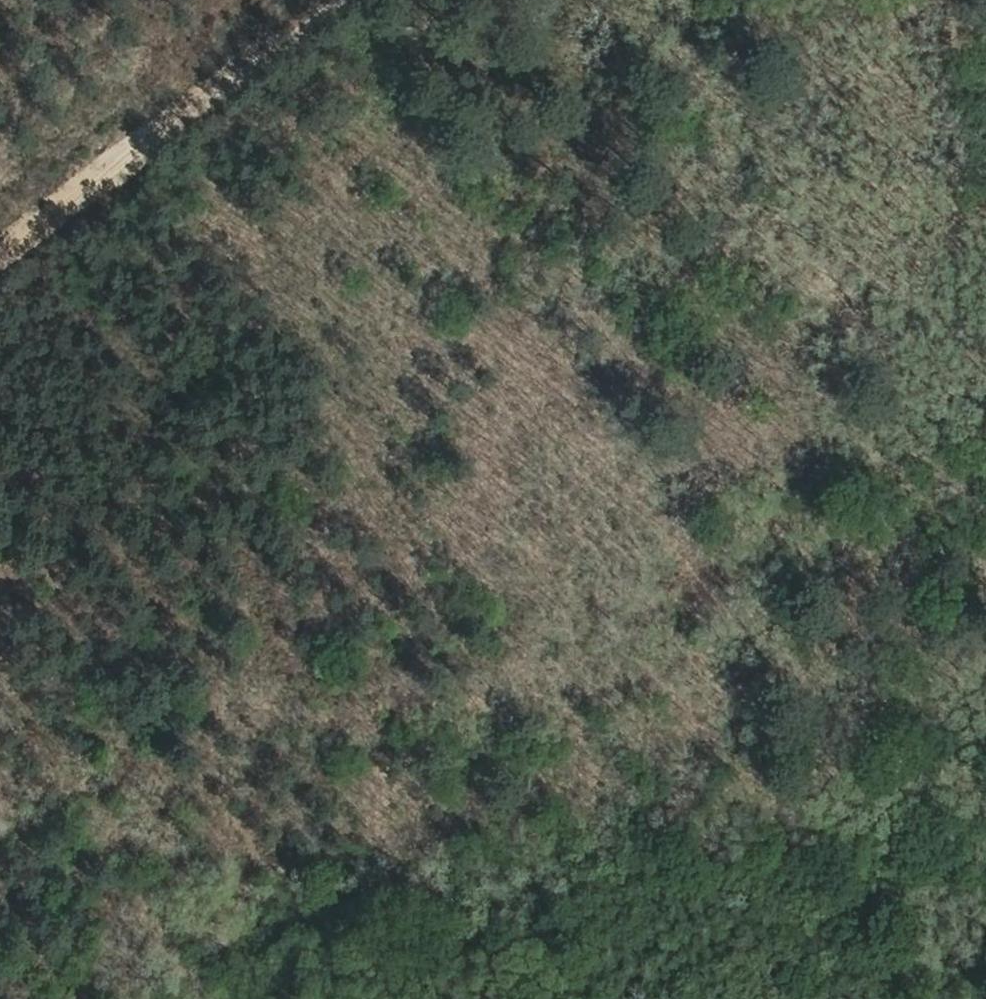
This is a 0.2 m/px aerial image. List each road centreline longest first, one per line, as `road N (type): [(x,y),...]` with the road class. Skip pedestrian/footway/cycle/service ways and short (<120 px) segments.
road 1 (track): [(343,0),(0,258)]

